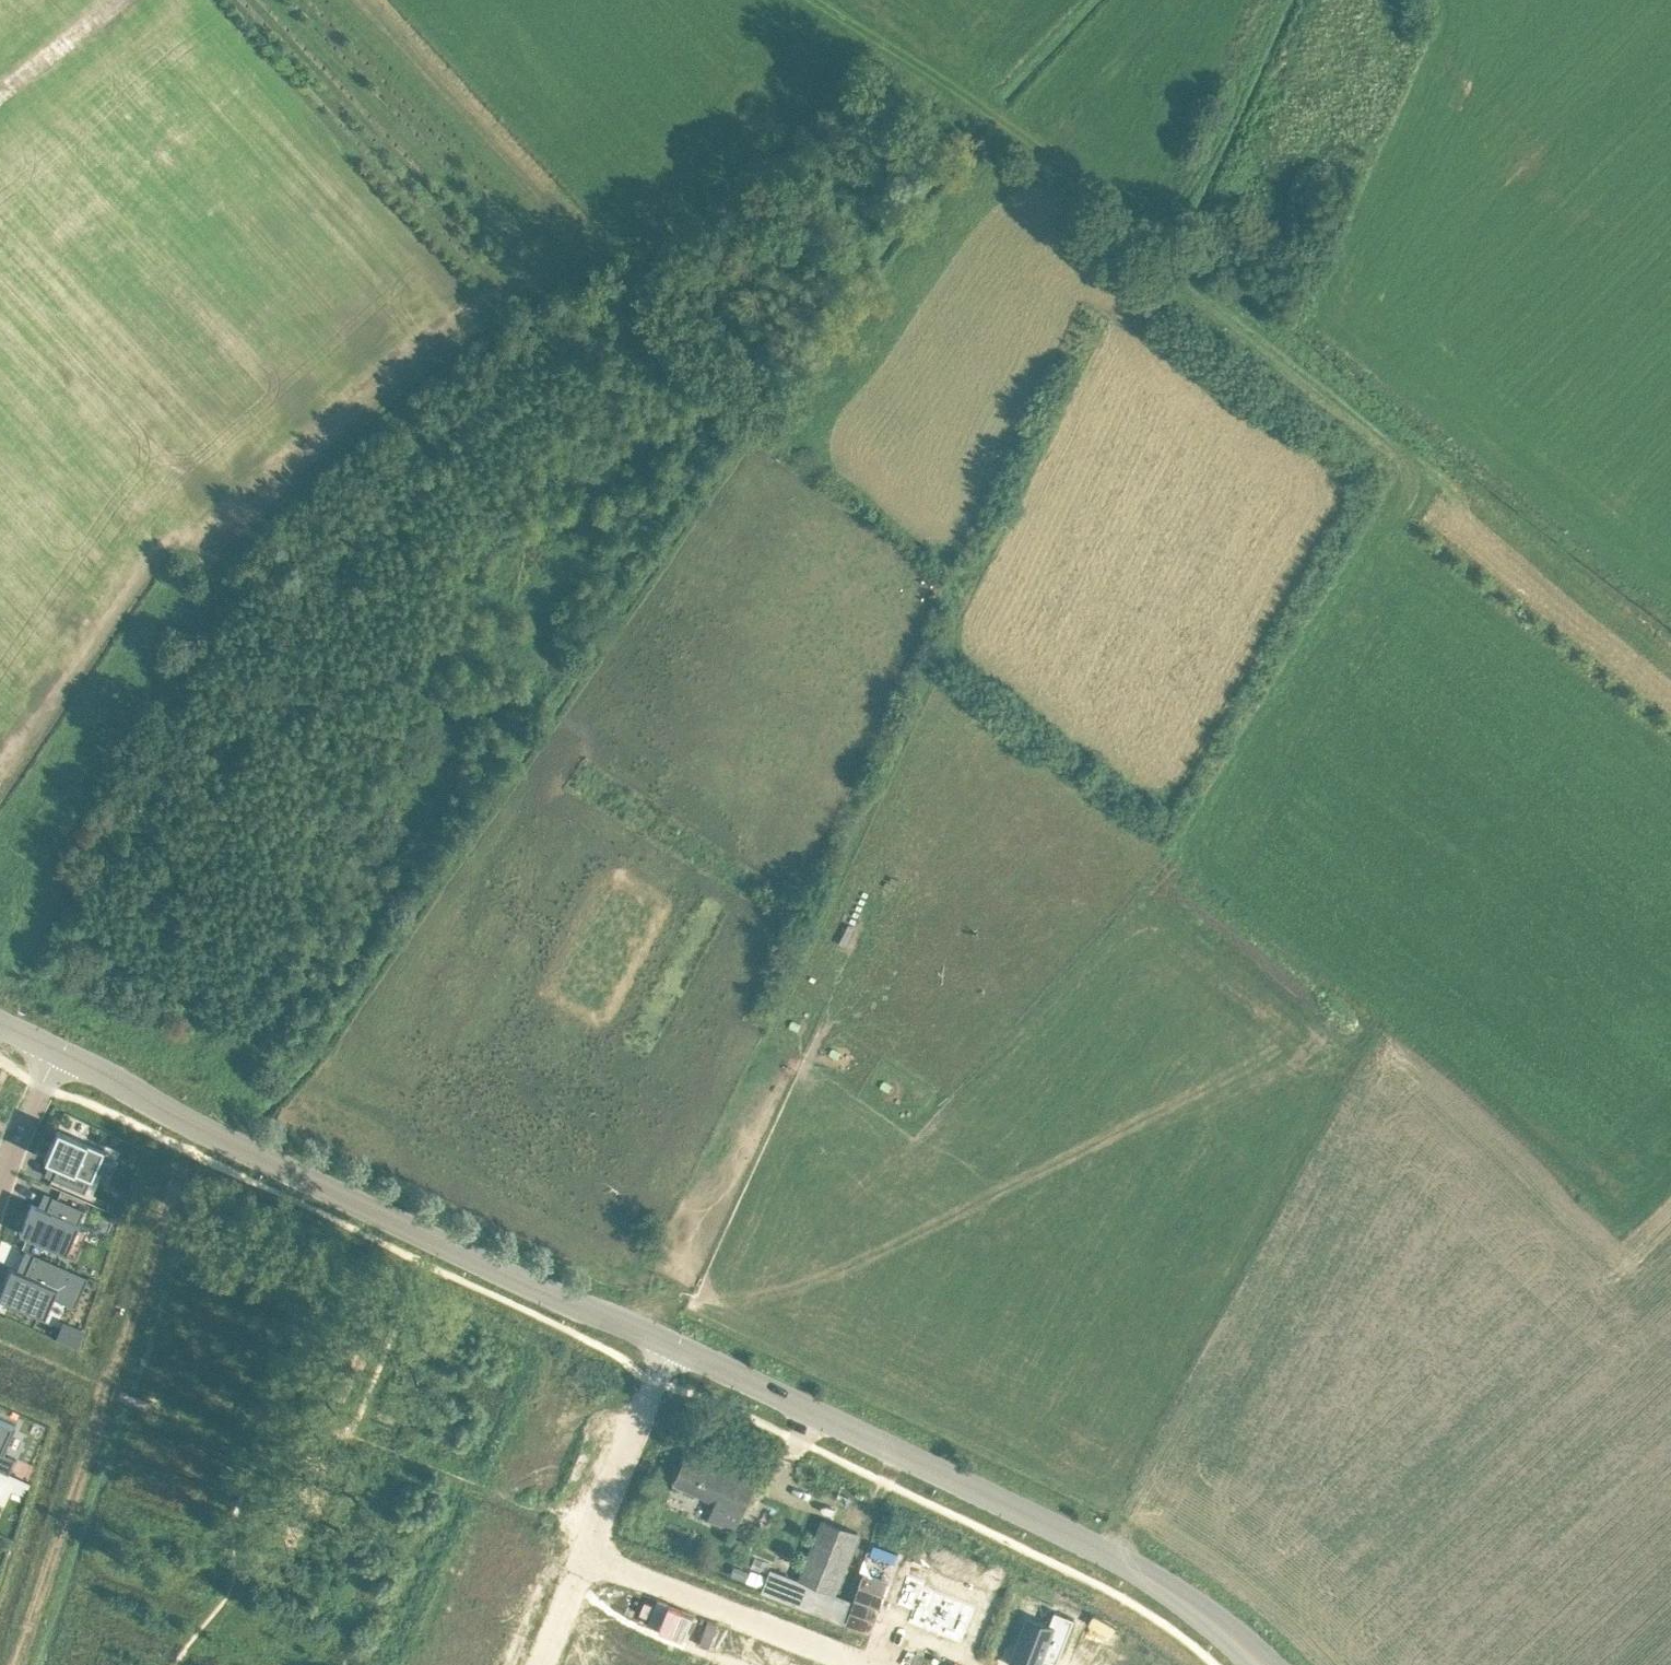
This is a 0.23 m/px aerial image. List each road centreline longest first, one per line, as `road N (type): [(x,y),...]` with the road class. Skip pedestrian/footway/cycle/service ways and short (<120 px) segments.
road 1 (tertiary): [(674,1345),(260,1158),(61,1054)]
road 2 (tertiary): [(1247,1650),(1189,1601),(1087,1544),(674,1345)]
road 3 (residential): [(870,1664),(581,1558)]
road 4 (residential): [(674,1345),(581,1558)]
road 5 (residential): [(61,1054),(0,1193)]

